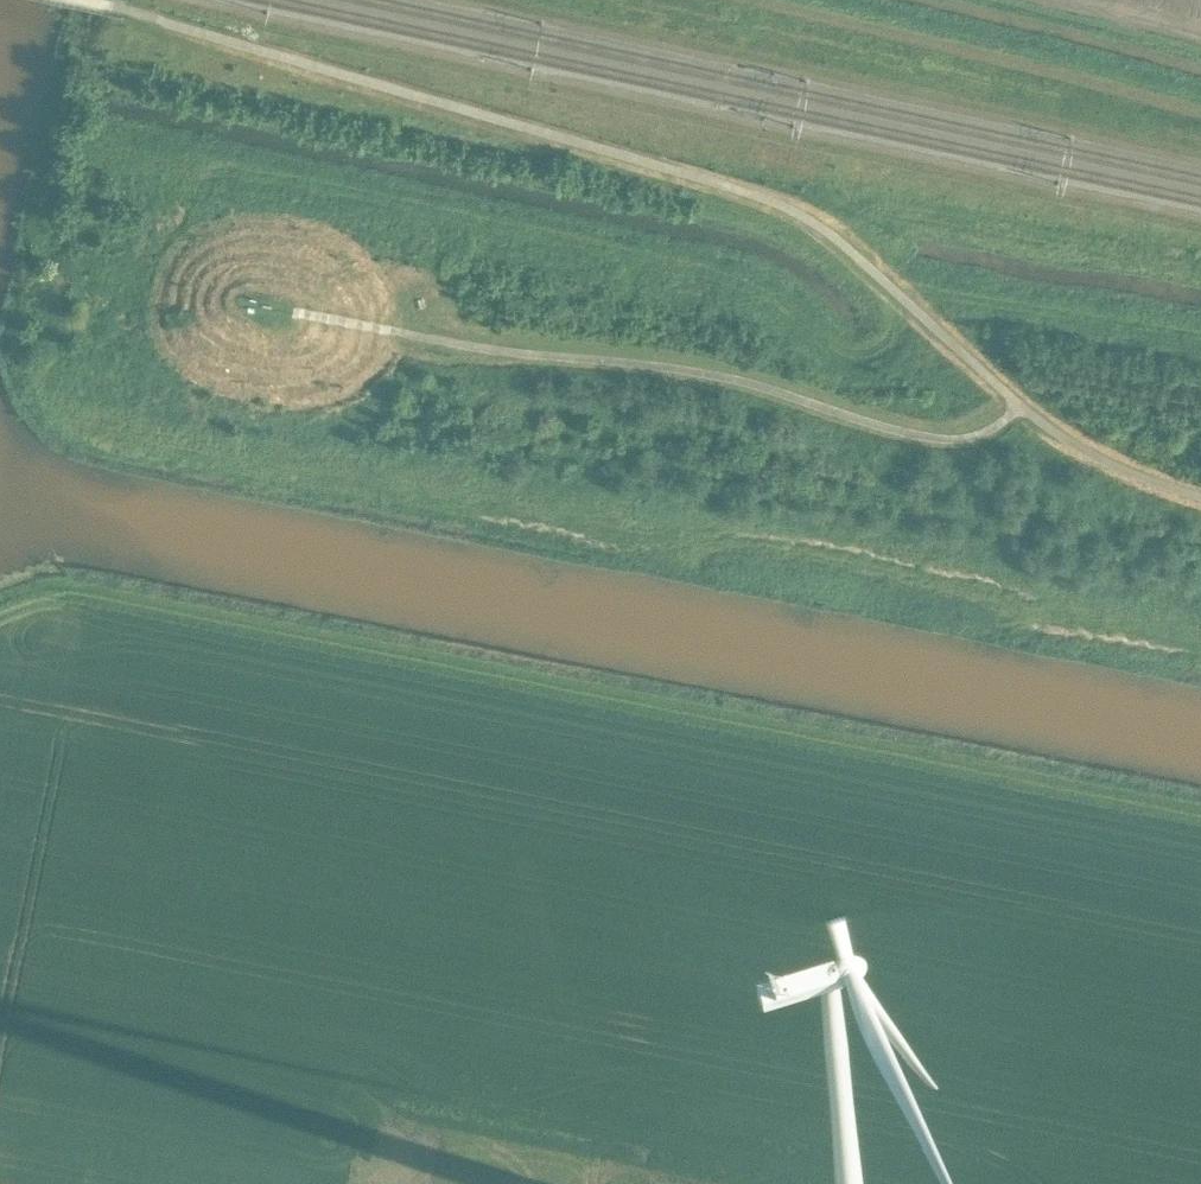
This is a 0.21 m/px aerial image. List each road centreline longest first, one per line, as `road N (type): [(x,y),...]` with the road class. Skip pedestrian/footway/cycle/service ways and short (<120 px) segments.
road 1 (track): [(1200,113),(740,0)]

